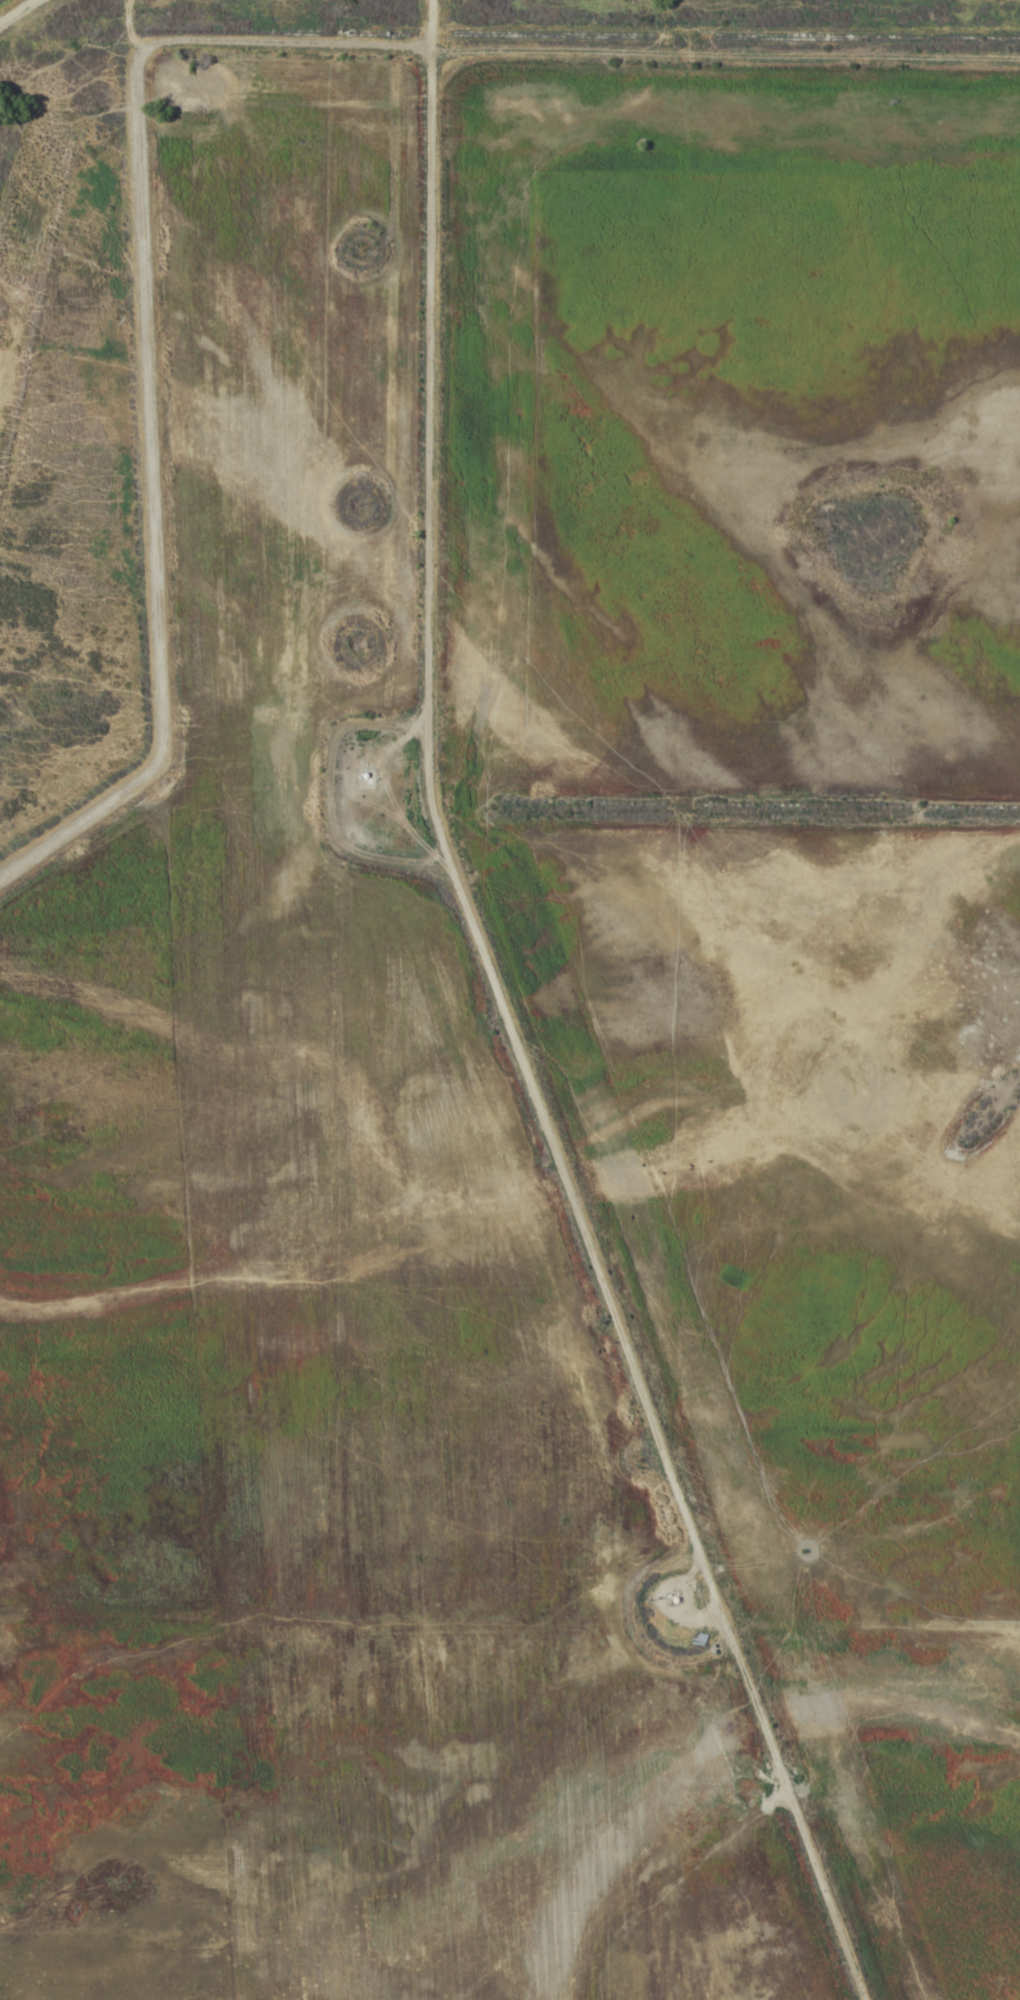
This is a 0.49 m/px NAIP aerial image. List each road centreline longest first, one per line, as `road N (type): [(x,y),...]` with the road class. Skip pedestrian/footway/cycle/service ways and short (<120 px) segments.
road 1 (track): [(116,31),(1019,41)]

